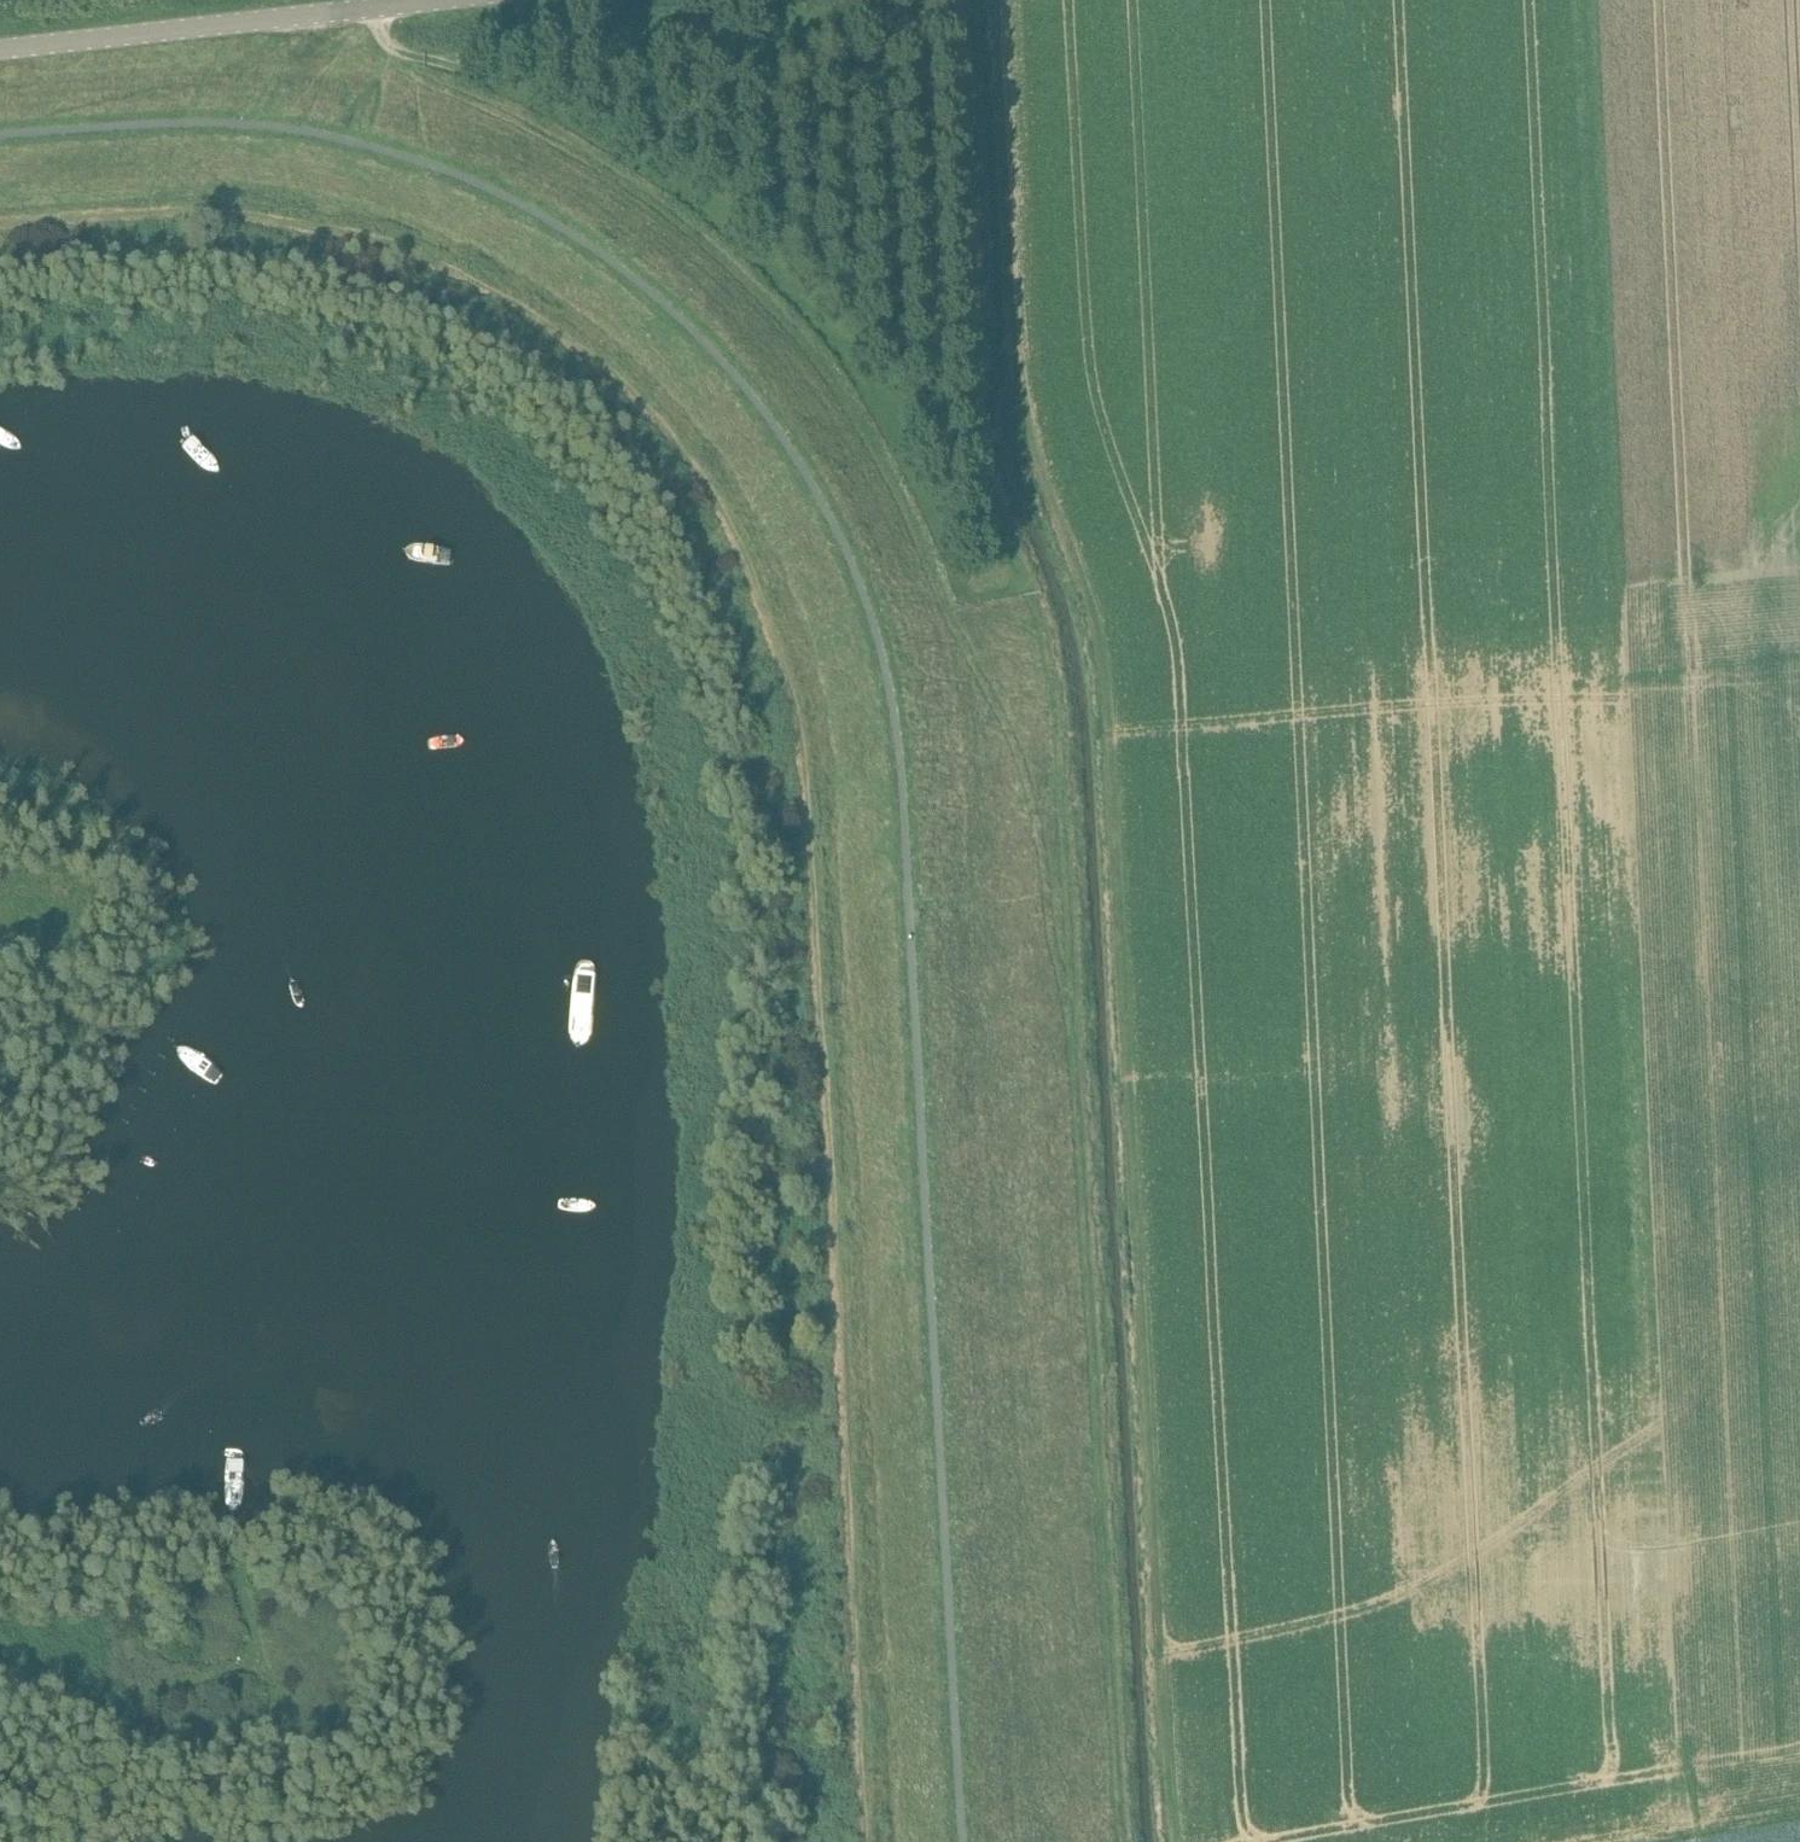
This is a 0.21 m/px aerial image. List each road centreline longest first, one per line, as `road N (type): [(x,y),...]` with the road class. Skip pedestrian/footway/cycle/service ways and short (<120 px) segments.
road 1 (unclassified): [(0,52),(460,0)]

